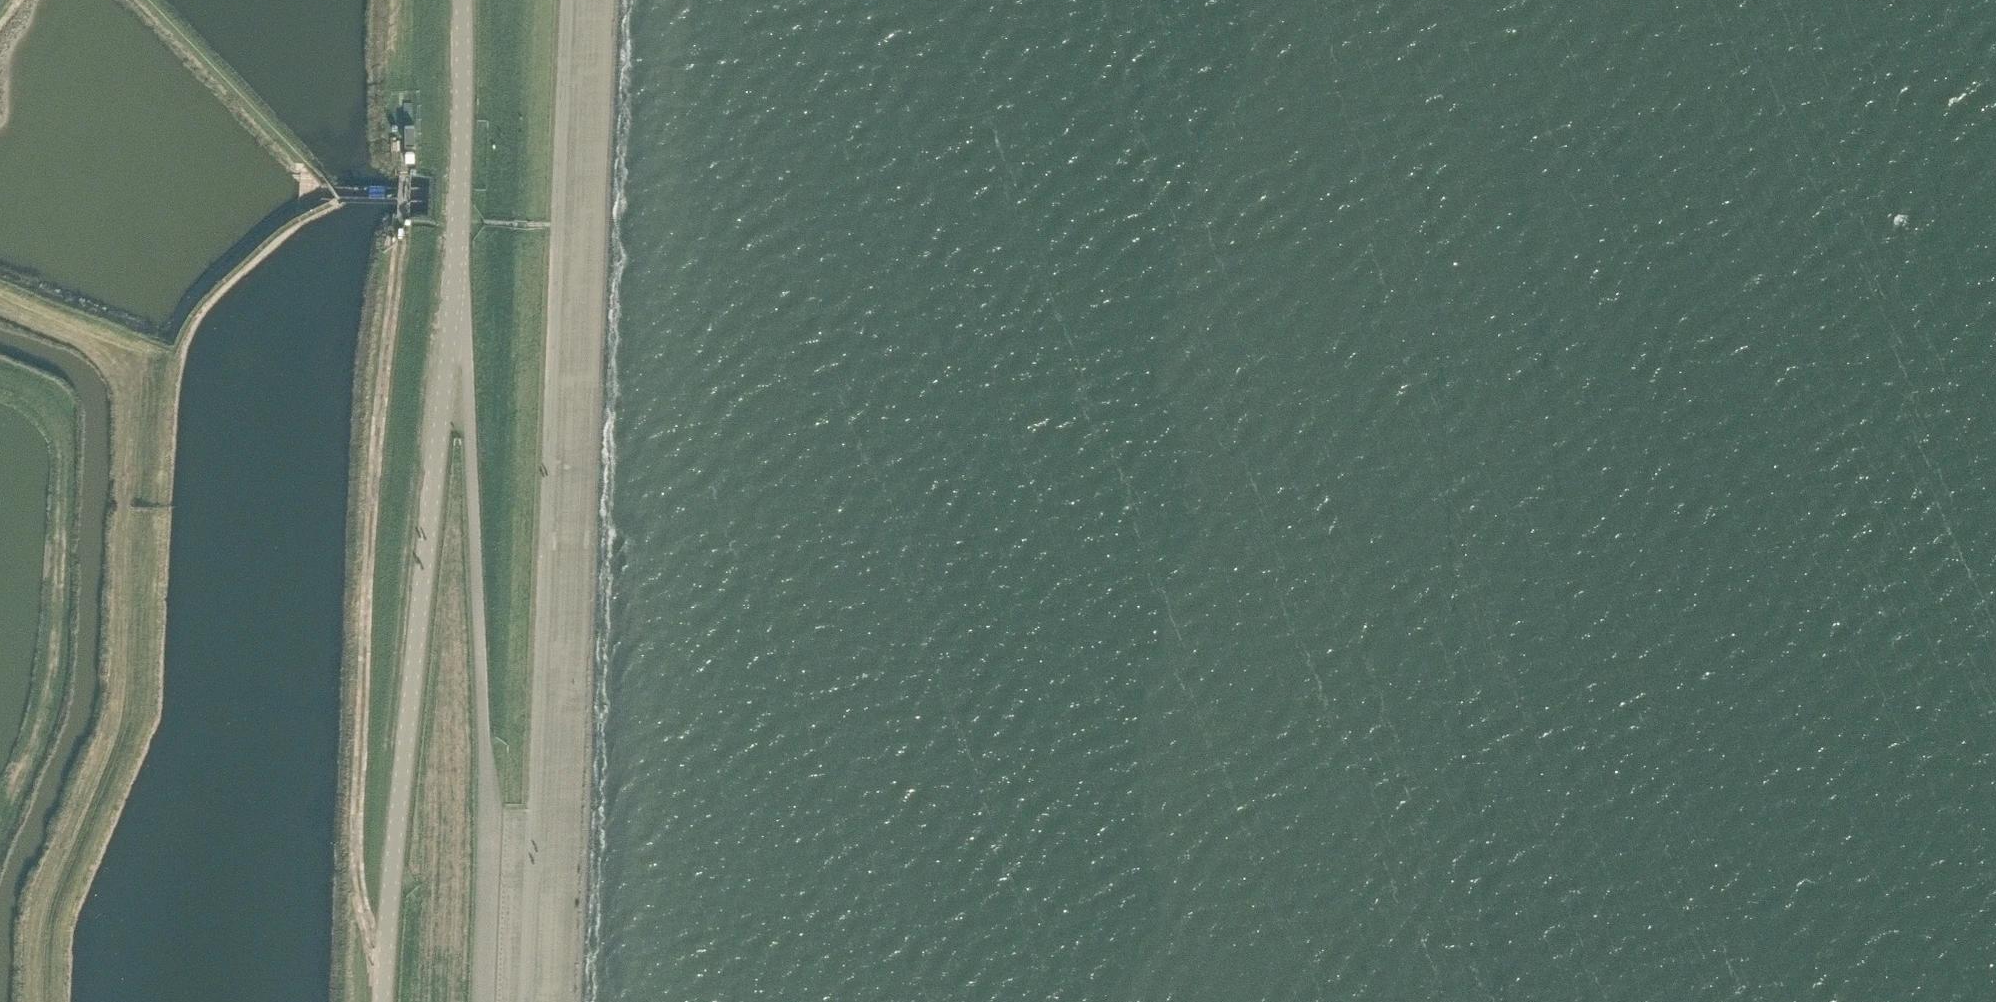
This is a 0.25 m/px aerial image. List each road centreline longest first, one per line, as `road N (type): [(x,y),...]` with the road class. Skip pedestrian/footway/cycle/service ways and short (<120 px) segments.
road 1 (tertiary): [(382,1001),(456,273),(462,0)]
road 2 (track): [(385,945),(372,932),(358,875),(370,529),(405,221)]

